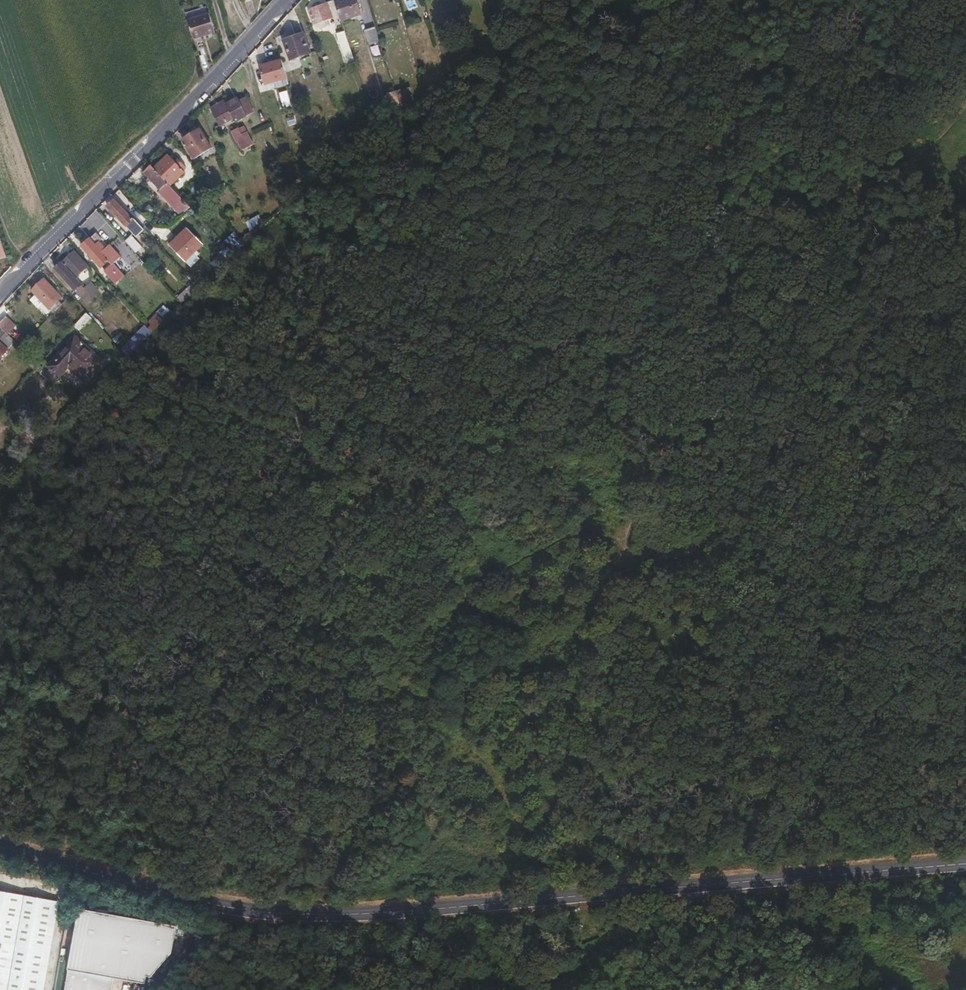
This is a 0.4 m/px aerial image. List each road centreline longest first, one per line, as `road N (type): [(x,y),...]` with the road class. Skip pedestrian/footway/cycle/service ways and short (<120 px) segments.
road 1 (tertiary): [(0,845),(209,902),(320,914),(965,864)]
road 2 (tertiary): [(0,294),(285,0)]

